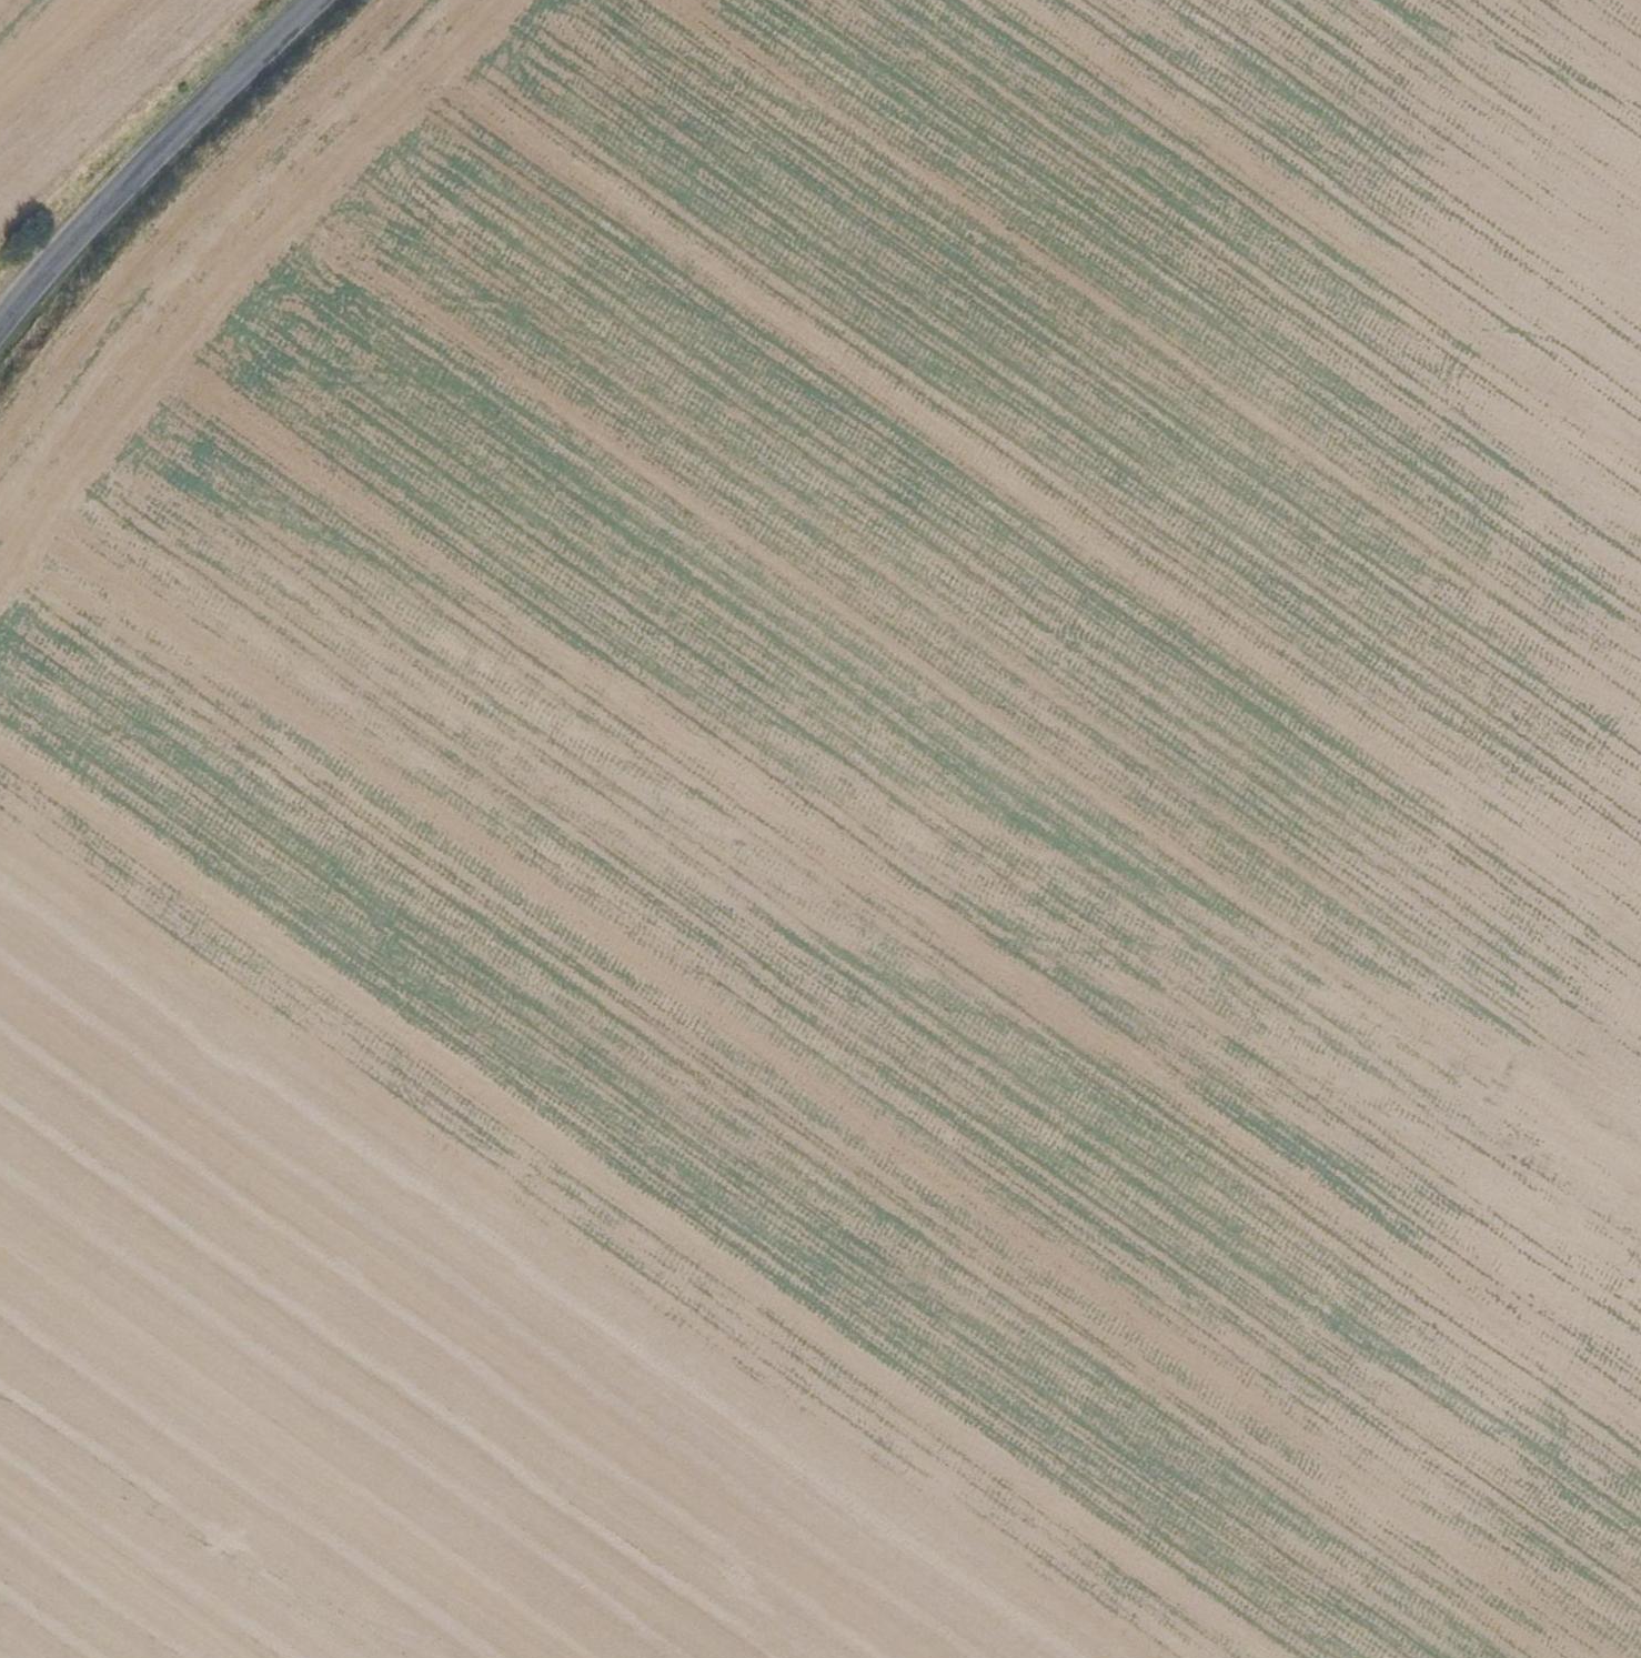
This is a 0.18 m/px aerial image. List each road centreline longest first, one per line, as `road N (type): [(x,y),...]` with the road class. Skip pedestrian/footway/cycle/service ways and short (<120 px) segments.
road 1 (unclassified): [(0,323),(309,0)]

